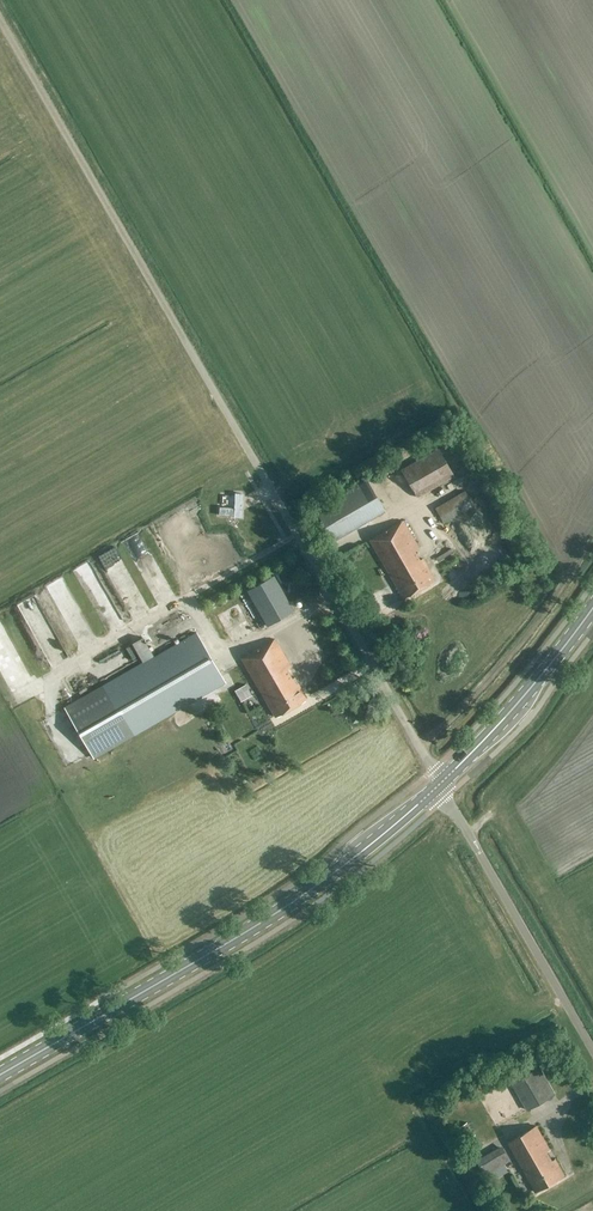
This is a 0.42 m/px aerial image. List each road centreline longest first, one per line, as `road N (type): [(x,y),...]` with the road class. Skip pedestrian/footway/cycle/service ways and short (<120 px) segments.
road 1 (unclassified): [(443,780),(0,20)]
road 2 (primary): [(0,1074),(279,911),(433,789)]
road 3 (unclassified): [(592,1047),(459,820),(433,789)]
road 4 (primary): [(443,780),(592,606)]

